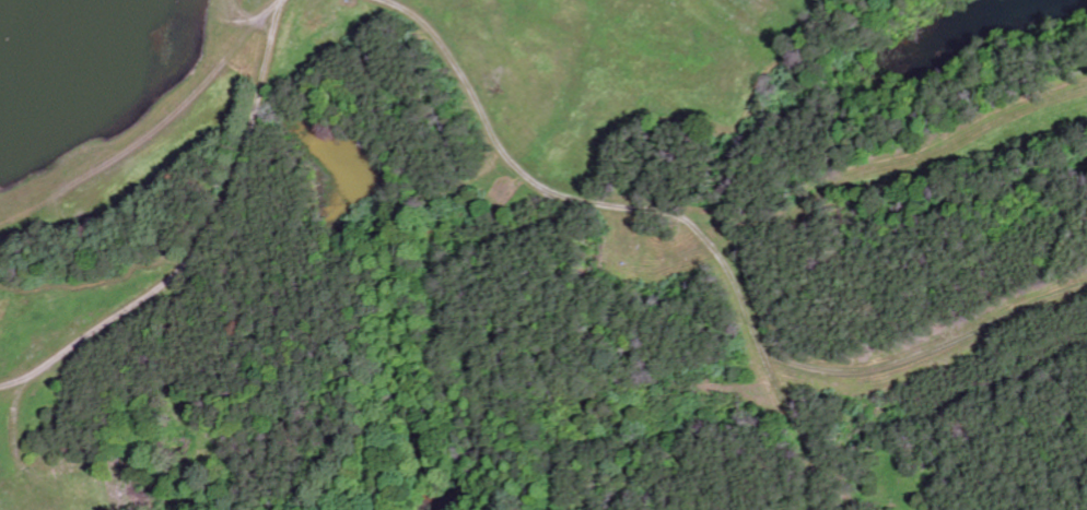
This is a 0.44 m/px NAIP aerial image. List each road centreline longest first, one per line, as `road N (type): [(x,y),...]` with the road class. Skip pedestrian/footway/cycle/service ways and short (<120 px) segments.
road 1 (track): [(384,0),(420,14),(505,157),(554,198),(681,213),(735,268),(758,343),(799,367),(852,372),(937,349),(1086,289)]
road 2 (track): [(0,384),(38,373),(172,280),(209,236),(255,129),(282,0)]
road 3 (track): [(817,509),(815,462),(798,416),(770,373),(765,346)]

